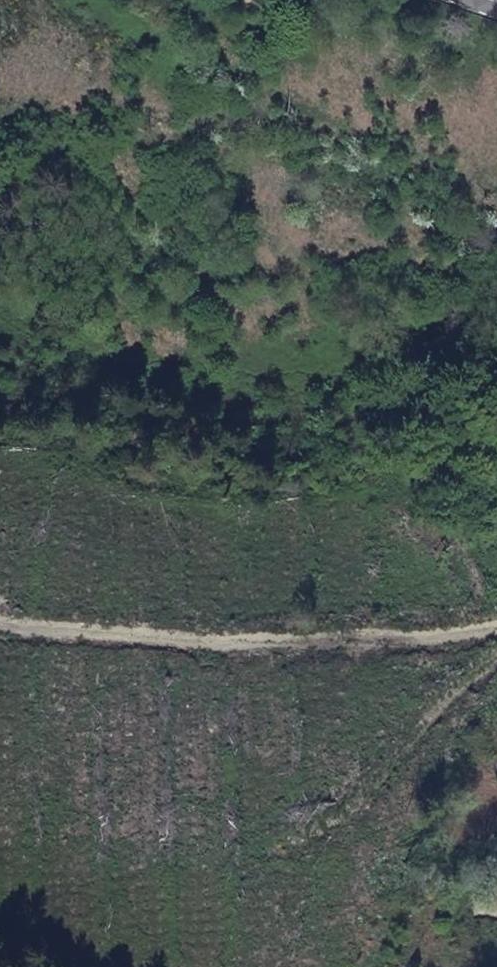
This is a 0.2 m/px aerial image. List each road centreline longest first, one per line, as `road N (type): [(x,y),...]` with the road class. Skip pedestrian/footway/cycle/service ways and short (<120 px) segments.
road 1 (track): [(496,630),(443,638),(61,636),(0,624)]

